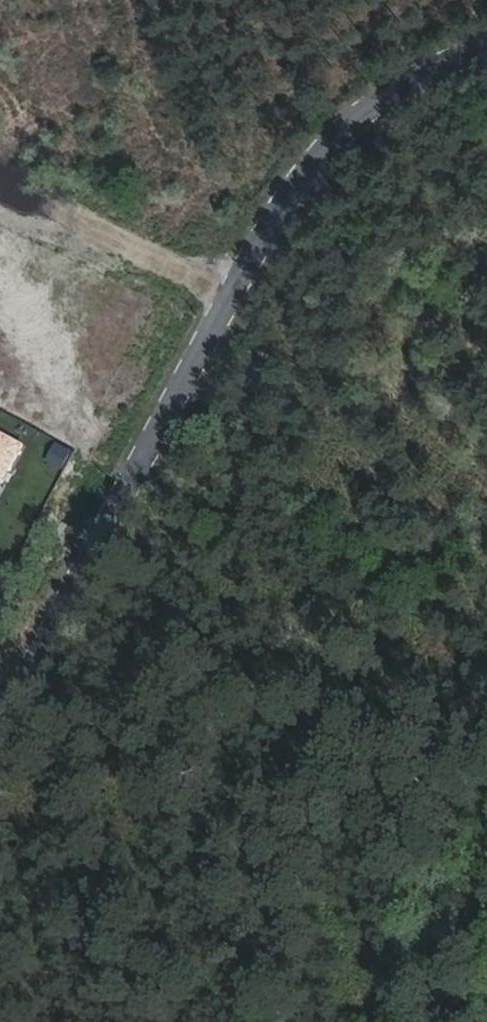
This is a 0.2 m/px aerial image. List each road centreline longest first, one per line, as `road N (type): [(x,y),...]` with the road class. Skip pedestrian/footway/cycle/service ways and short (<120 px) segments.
road 1 (secondary): [(486,47),(380,101),(283,200),(0,727)]

